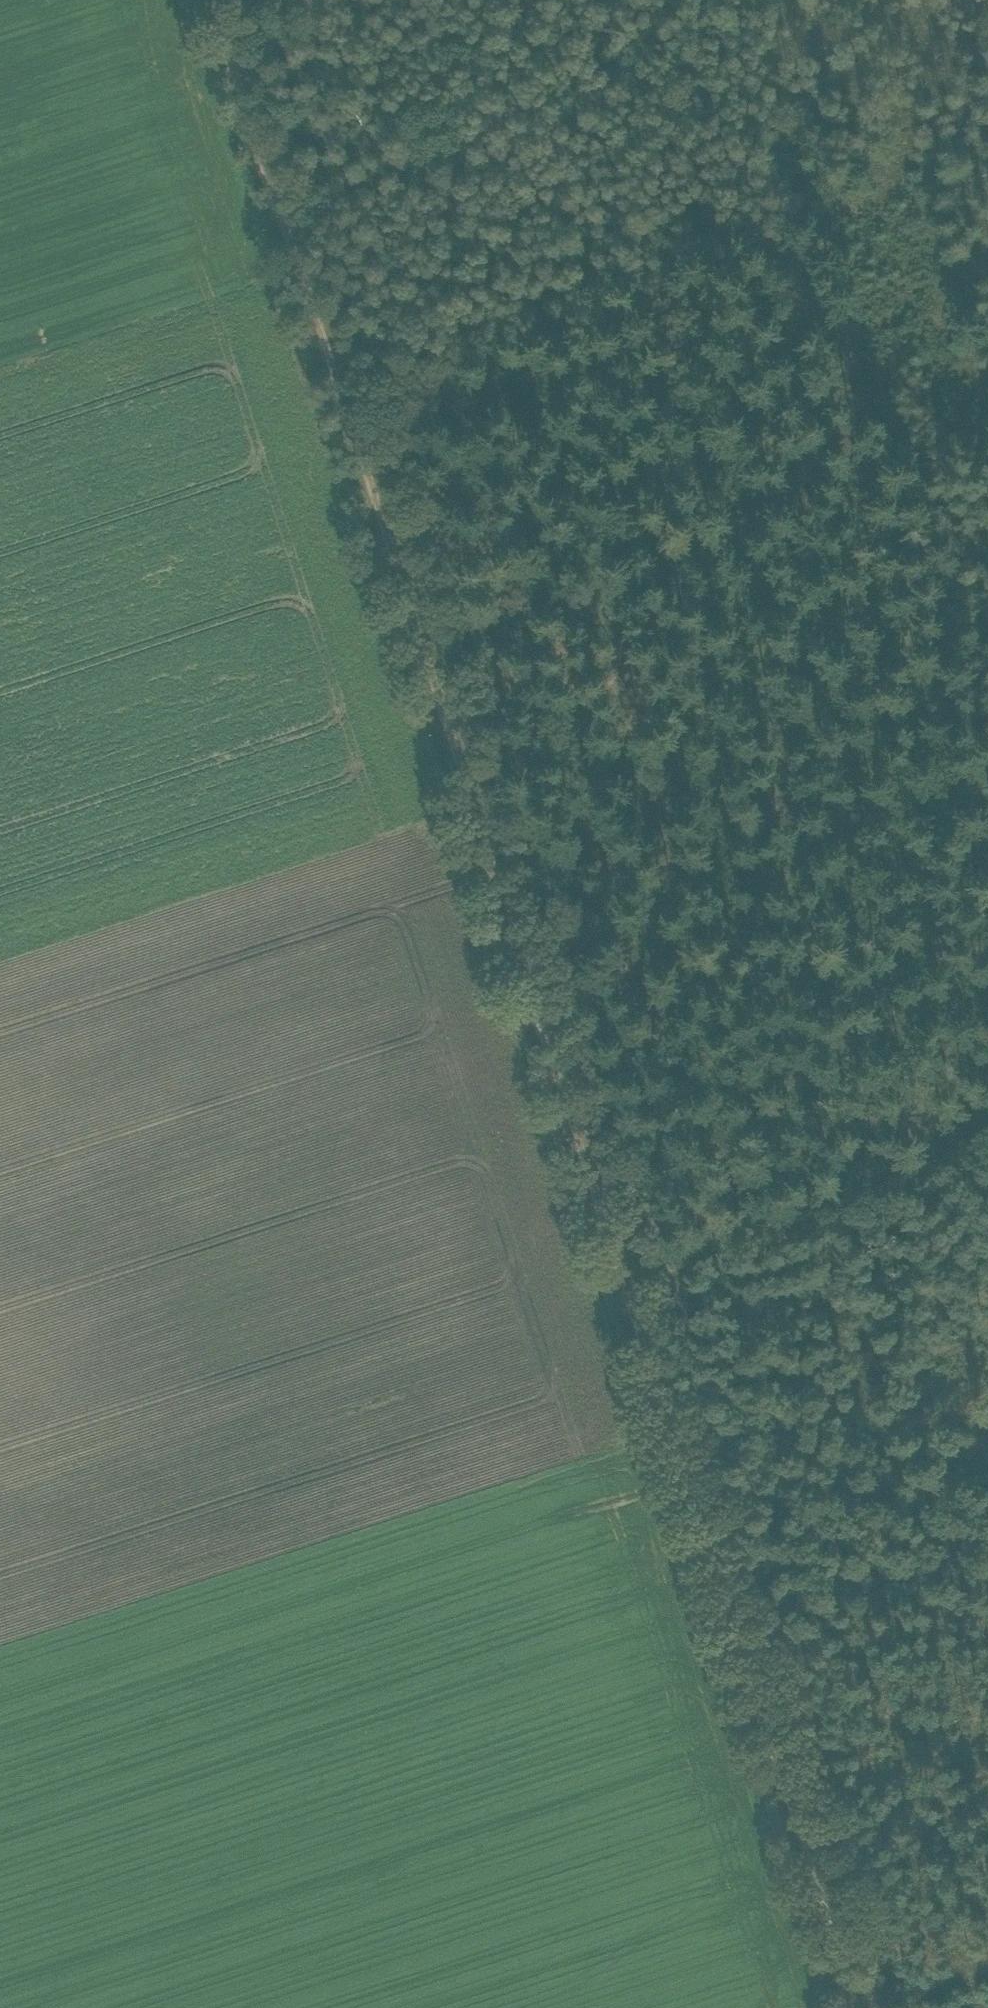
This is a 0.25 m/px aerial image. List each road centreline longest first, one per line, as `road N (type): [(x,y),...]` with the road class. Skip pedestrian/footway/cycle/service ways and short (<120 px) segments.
road 1 (track): [(632,1271),(867,2007)]
road 2 (track): [(425,625),(632,1271)]
road 3 (track): [(231,0),(425,625)]
road 4 (track): [(465,611),(987,418)]
road 5 (track): [(758,1228),(987,1145)]
road 6 (track): [(632,1271),(758,1228)]

